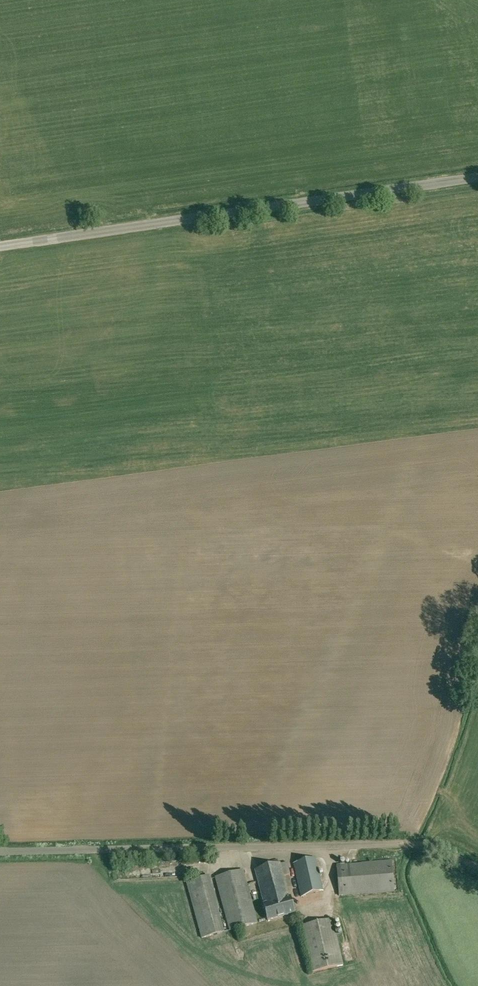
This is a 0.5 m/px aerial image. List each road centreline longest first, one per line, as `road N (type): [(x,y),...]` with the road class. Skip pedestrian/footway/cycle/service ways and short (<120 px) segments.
road 1 (unclassified): [(0,246),(208,208),(477,174)]
road 2 (unclassified): [(477,870),(407,845),(0,853)]

